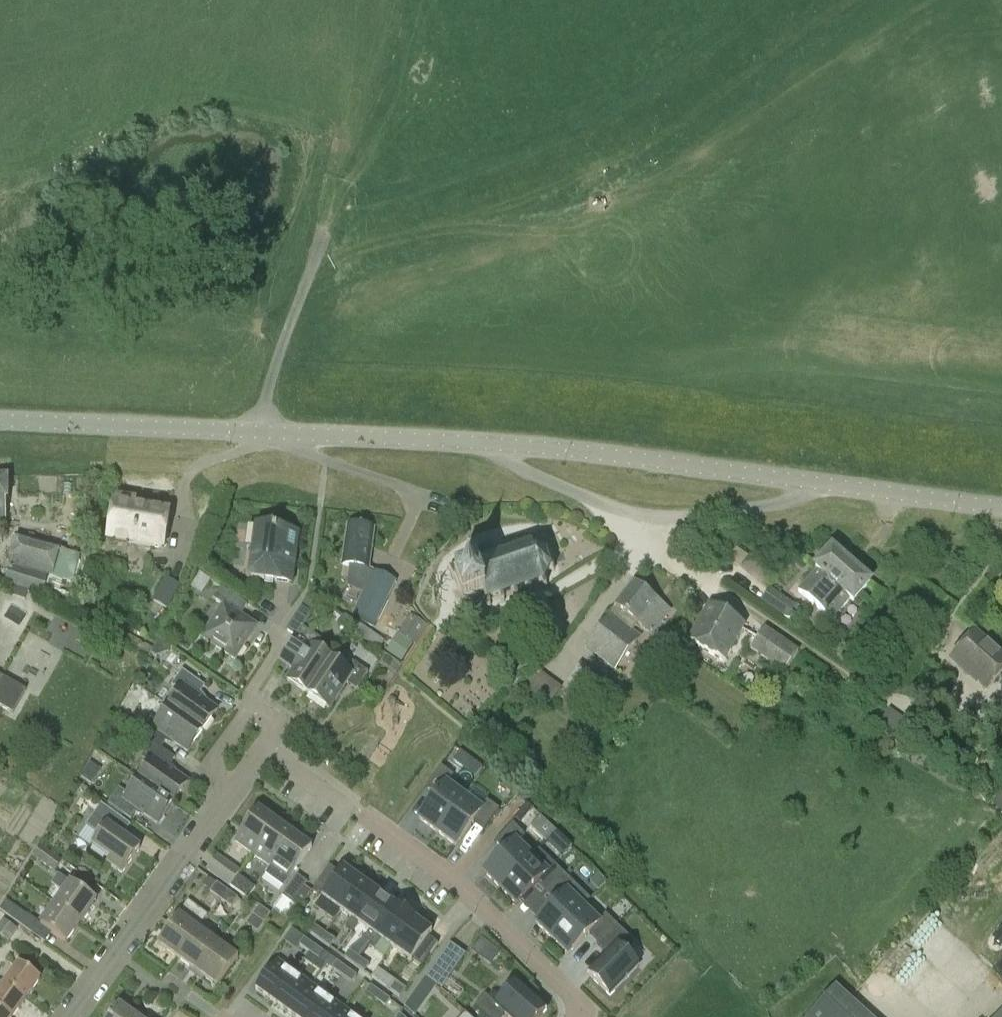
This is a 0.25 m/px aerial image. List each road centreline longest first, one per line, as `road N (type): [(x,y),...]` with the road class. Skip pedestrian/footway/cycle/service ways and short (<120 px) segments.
road 1 (unclassified): [(0,427),(477,446)]
road 2 (residential): [(477,446),(639,518),(698,522),(785,513),(833,486)]
road 3 (unclassified): [(477,446),(833,486)]
road 4 (residential): [(575,1016),(583,1008),(373,820)]
road 5 (residential): [(70,1016),(234,787)]
road 6 (track): [(406,0),(381,94),(324,239)]
road 7 (unclassified): [(833,486),(1001,512)]

